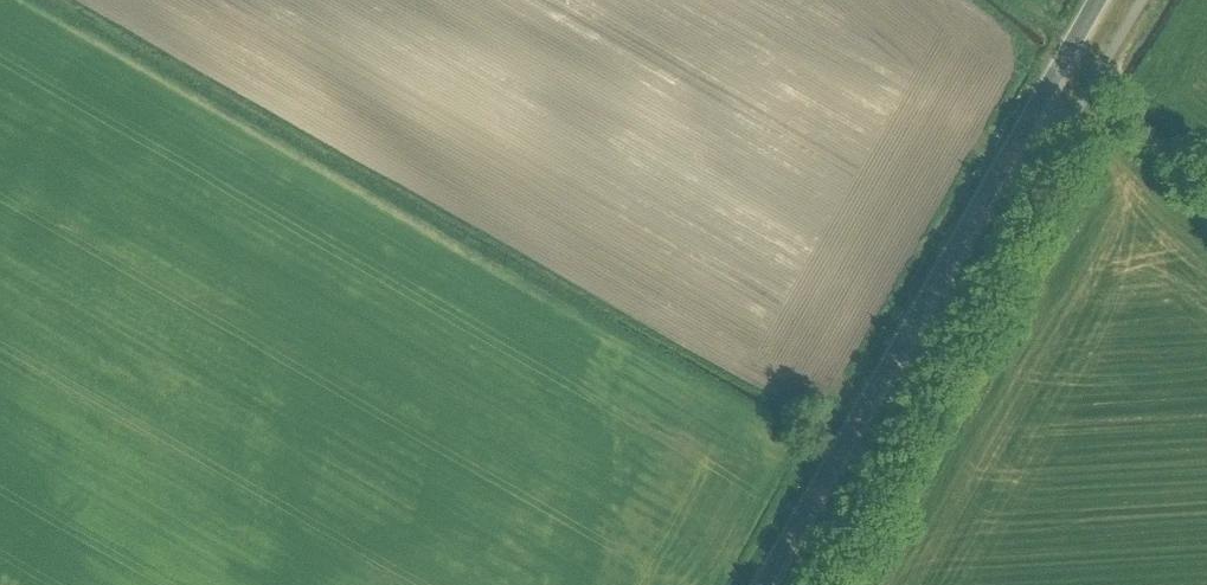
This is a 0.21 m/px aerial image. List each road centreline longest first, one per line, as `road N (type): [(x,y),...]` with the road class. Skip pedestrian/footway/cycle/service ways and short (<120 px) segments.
road 1 (tertiary): [(1131,0),(808,584)]

